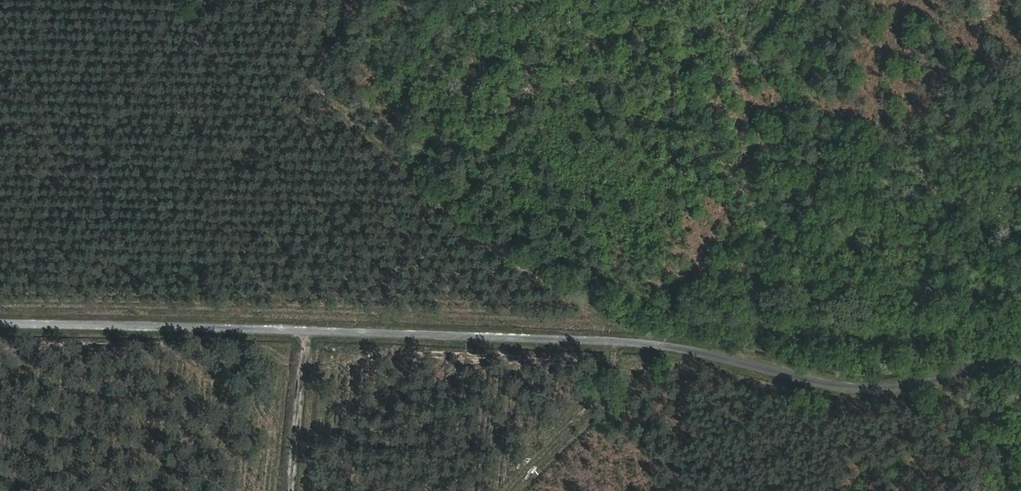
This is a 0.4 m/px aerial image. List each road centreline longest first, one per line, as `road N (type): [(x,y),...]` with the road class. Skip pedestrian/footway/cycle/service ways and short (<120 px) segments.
road 1 (track): [(0,327),(598,340),(703,352),(871,391),(1020,366)]
road 2 (track): [(500,490),(598,340),(328,117),(378,0)]

